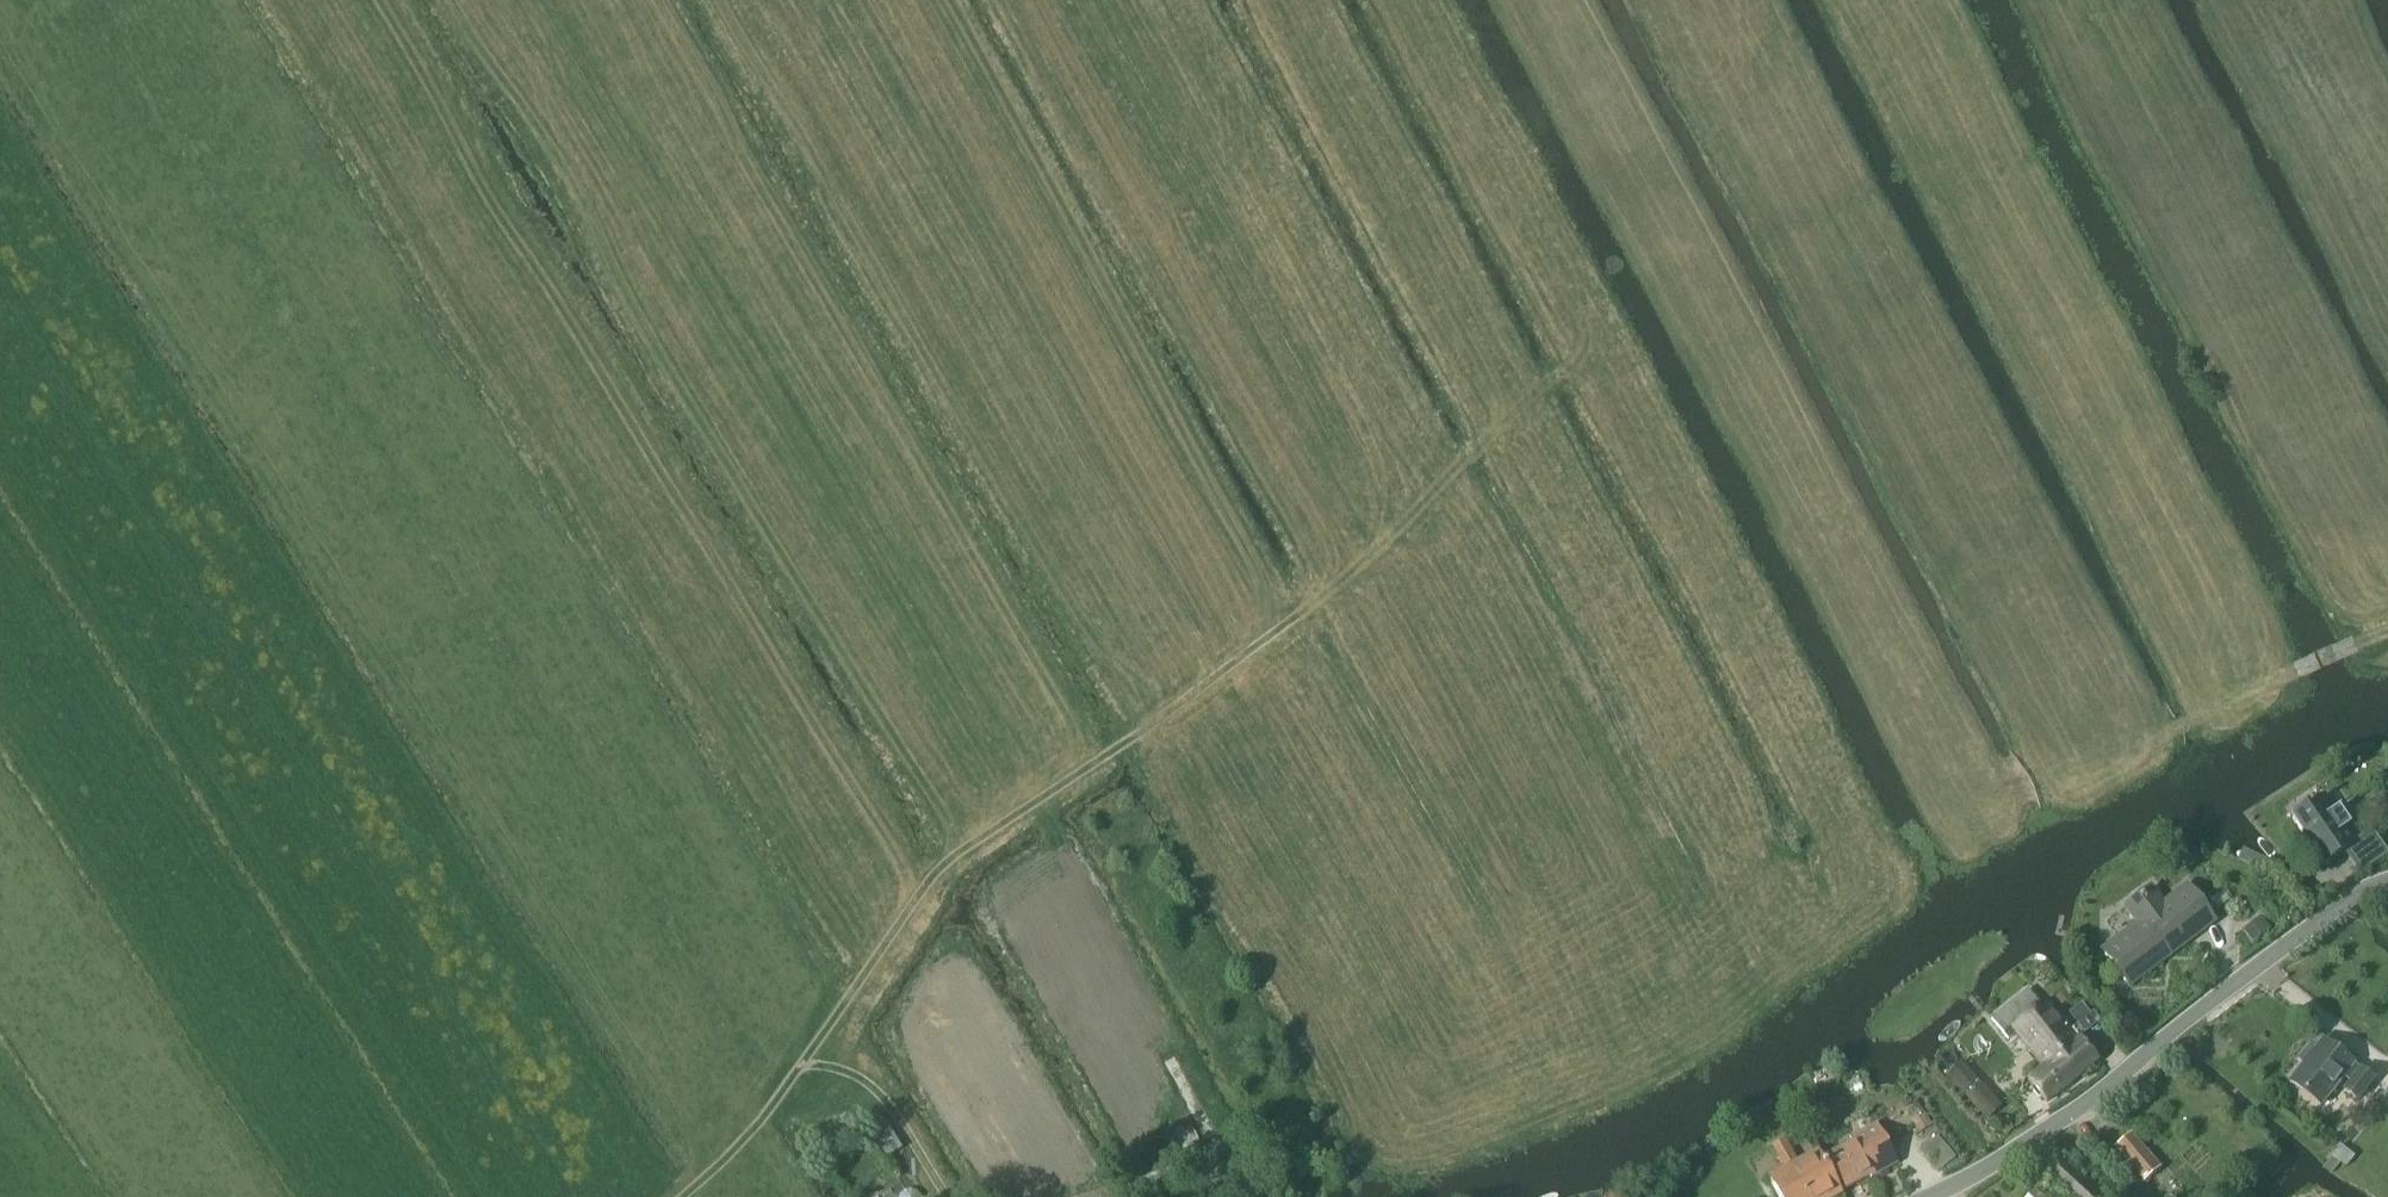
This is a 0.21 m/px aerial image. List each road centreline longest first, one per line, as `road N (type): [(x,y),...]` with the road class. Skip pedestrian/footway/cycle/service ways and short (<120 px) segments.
road 1 (tertiary): [(1934,1196),(2112,1091),(2358,893),(2387,884)]

